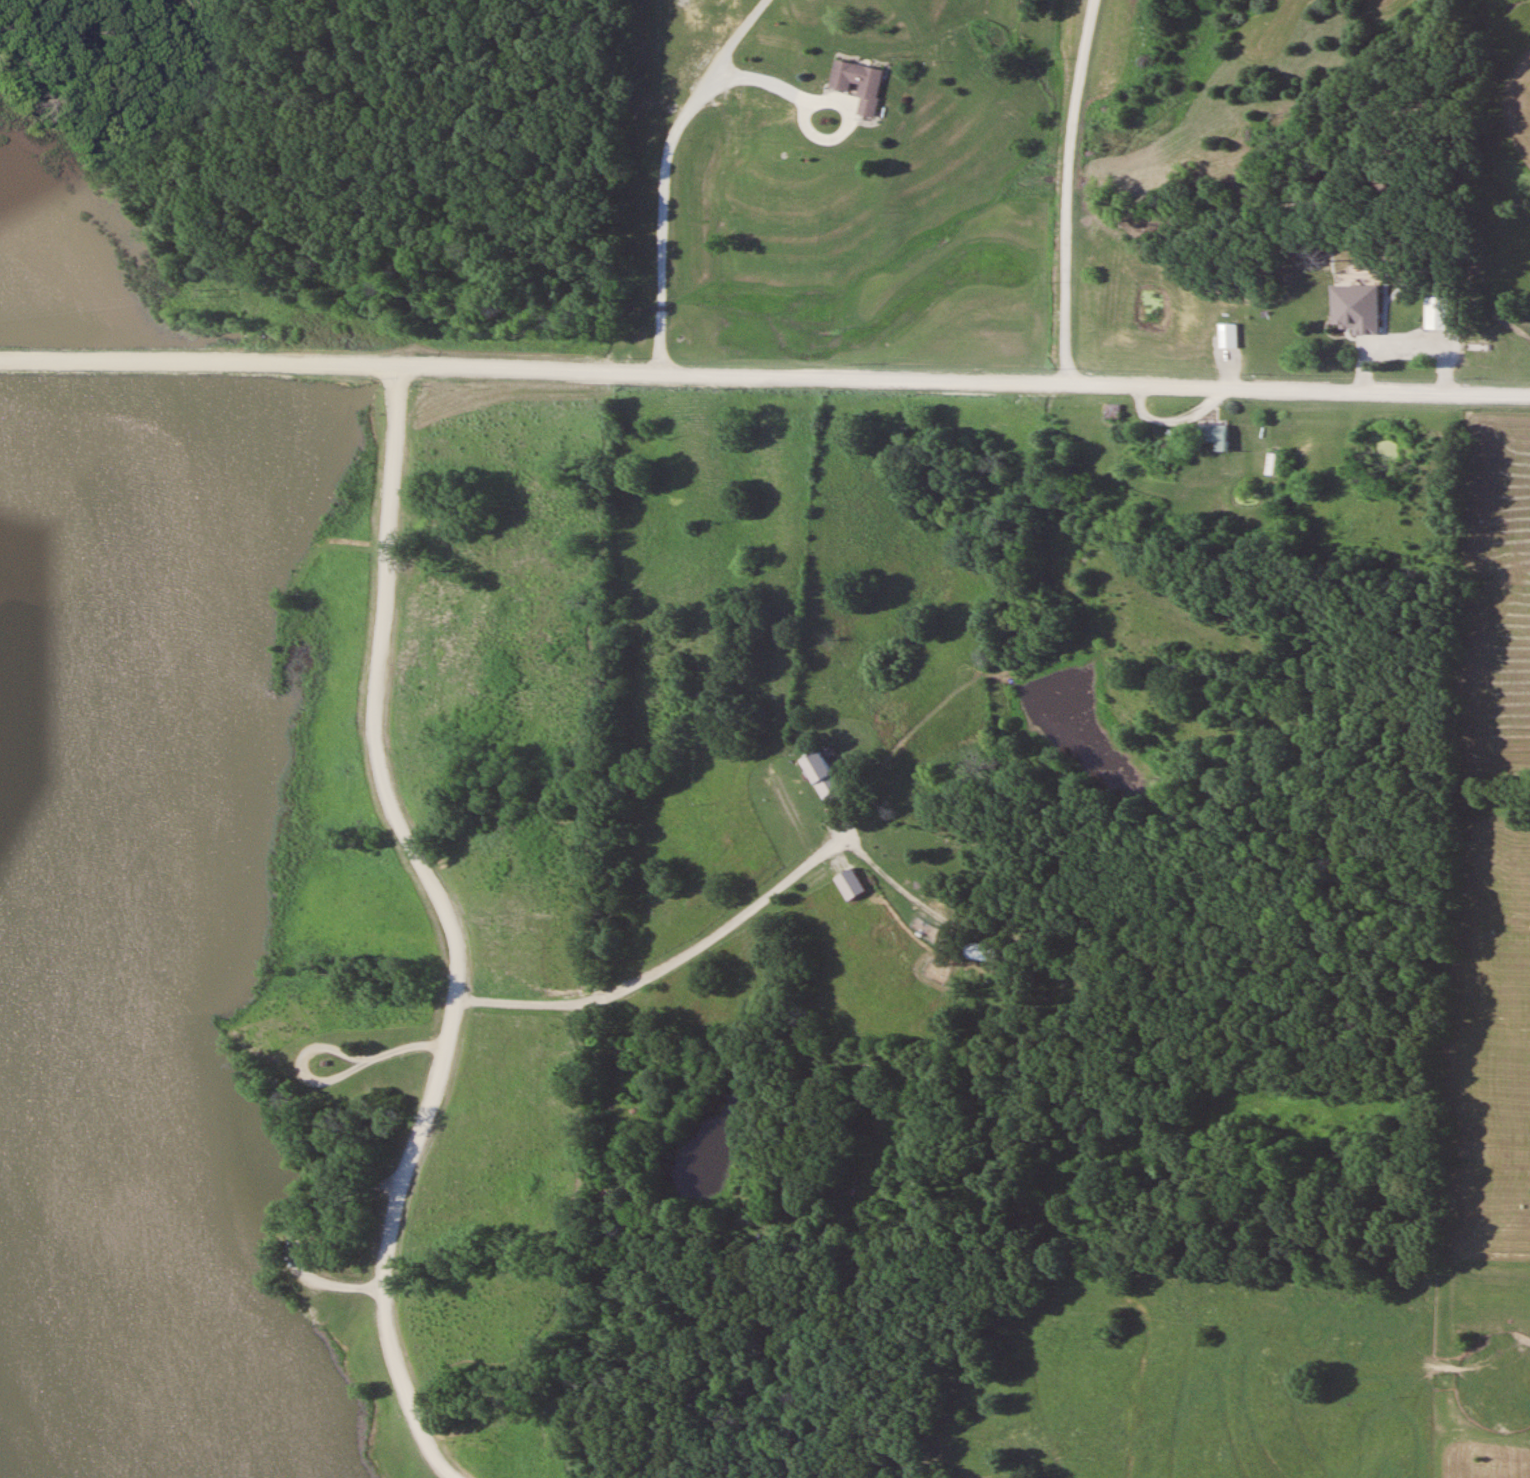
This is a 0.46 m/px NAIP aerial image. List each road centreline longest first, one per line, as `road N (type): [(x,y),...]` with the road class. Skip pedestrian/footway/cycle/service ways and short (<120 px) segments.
road 1 (residential): [(0,361),(1529,398)]
road 2 (residential): [(452,1477),(427,1446),(391,1339),(393,1236),(457,1018),(461,973),(448,913),(399,823),(382,738),(394,366)]
road 3 (residential): [(325,1085),(358,1065),(322,1049),(304,1059),(311,1085),(325,1085)]

